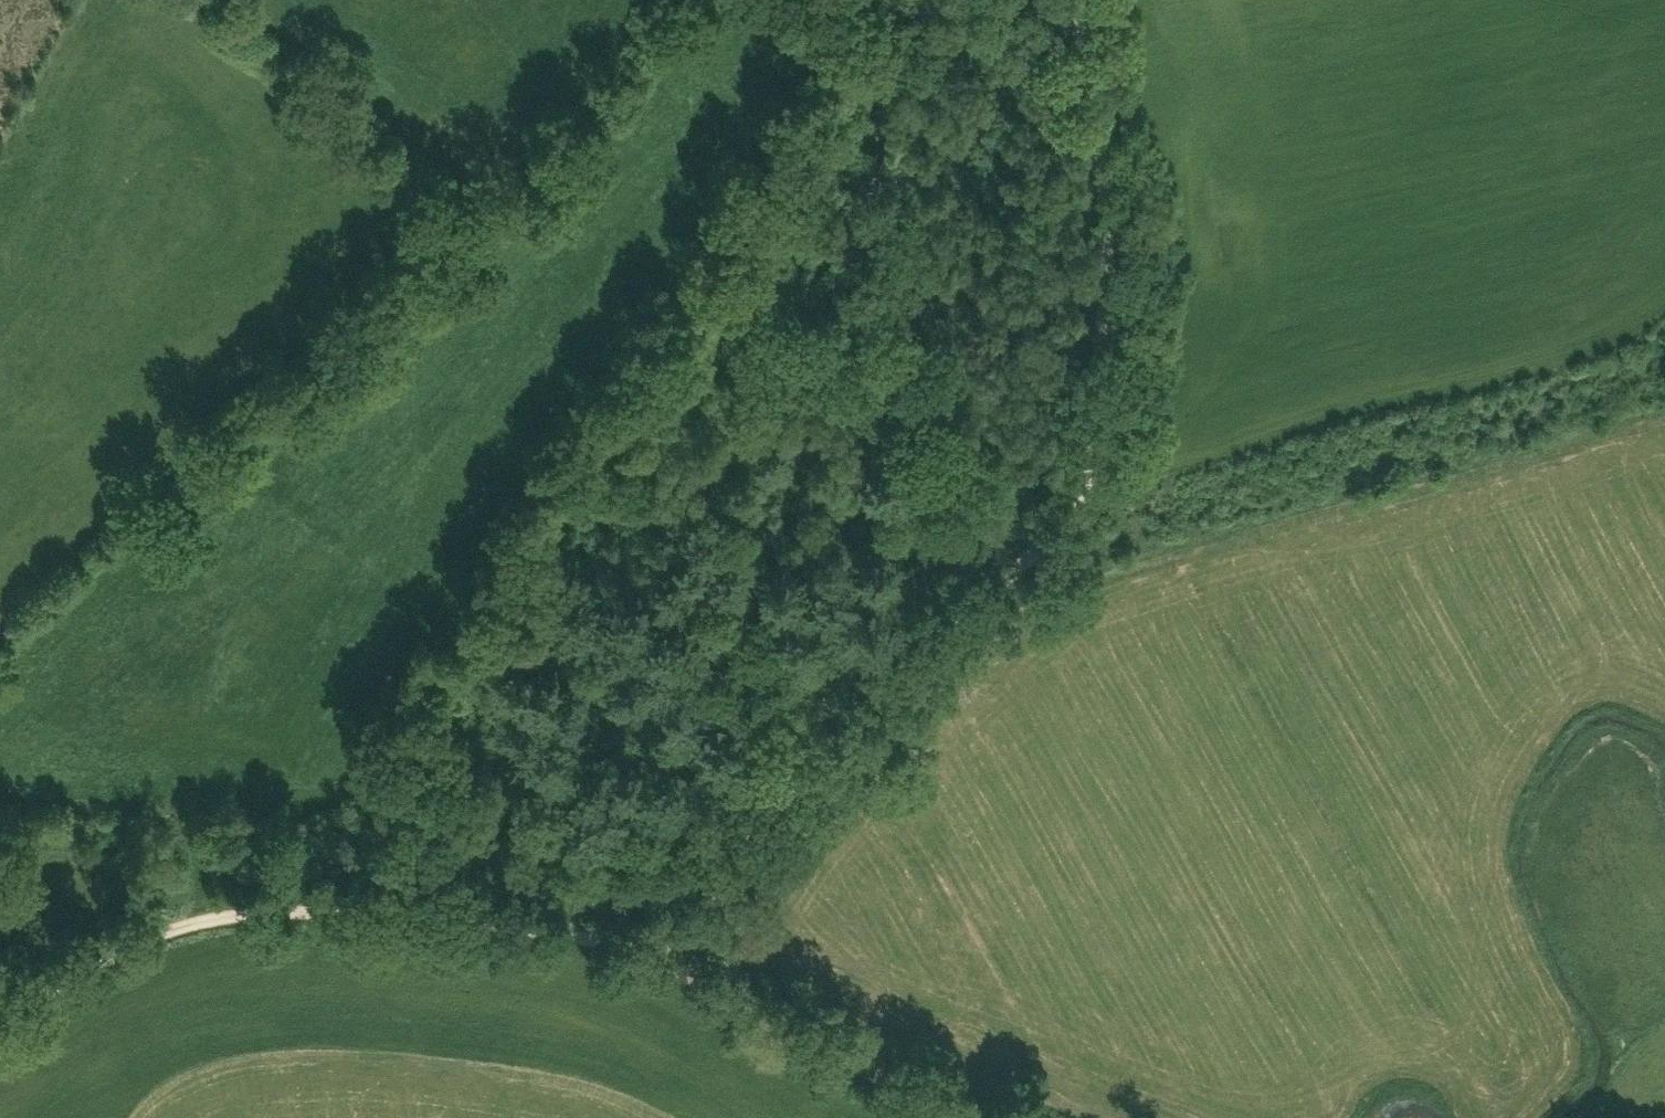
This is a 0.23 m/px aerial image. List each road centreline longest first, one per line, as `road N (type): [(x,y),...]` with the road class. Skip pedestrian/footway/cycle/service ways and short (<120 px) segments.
road 1 (track): [(676,969),(771,812),(1022,565),(1079,498),(1090,472),(1107,208),(1078,0)]
road 2 (track): [(0,1024),(141,943),(226,918),(280,912),(552,933),(618,945),(676,969)]
road 3 (track): [(980,1117),(849,1063),(676,969)]

